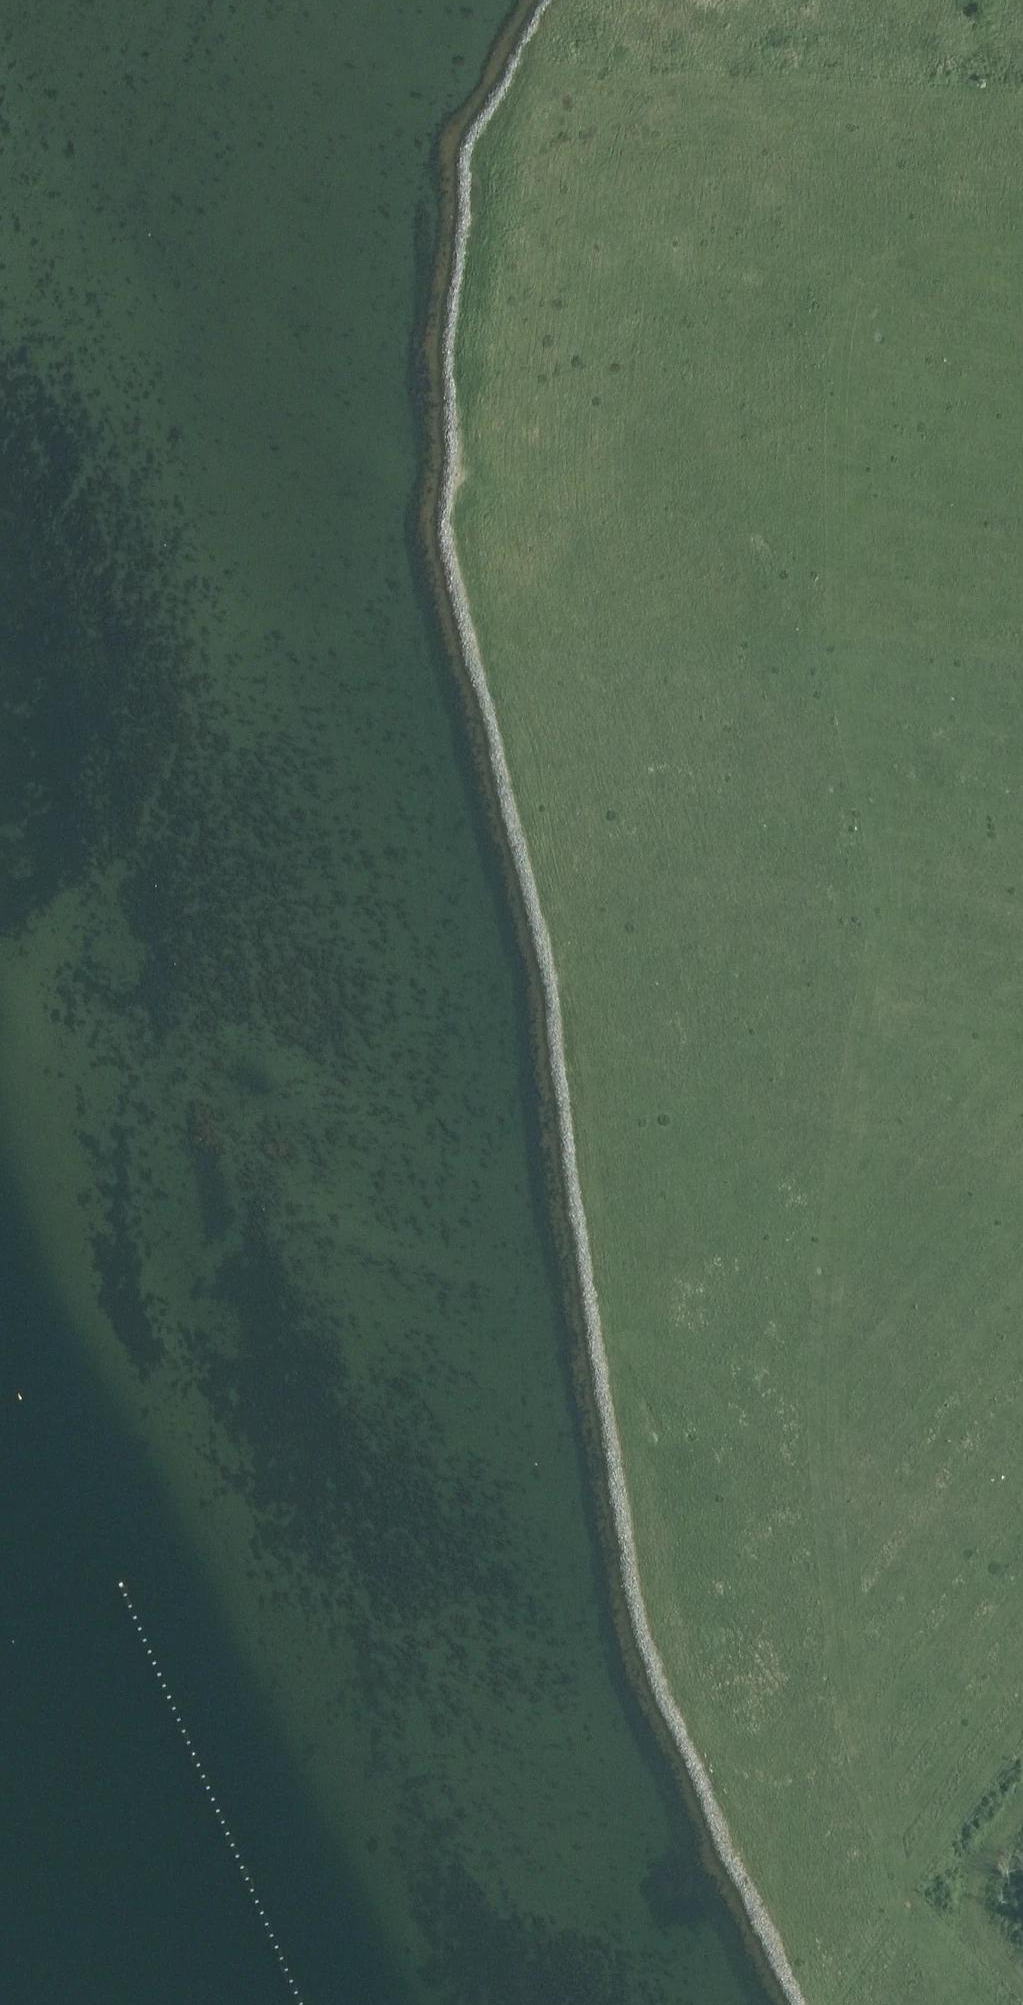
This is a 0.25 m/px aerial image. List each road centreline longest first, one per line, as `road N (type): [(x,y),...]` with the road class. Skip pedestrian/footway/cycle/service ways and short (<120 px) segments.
road 1 (track): [(1022,1998),(974,1946),(967,1869),(1022,1793)]

